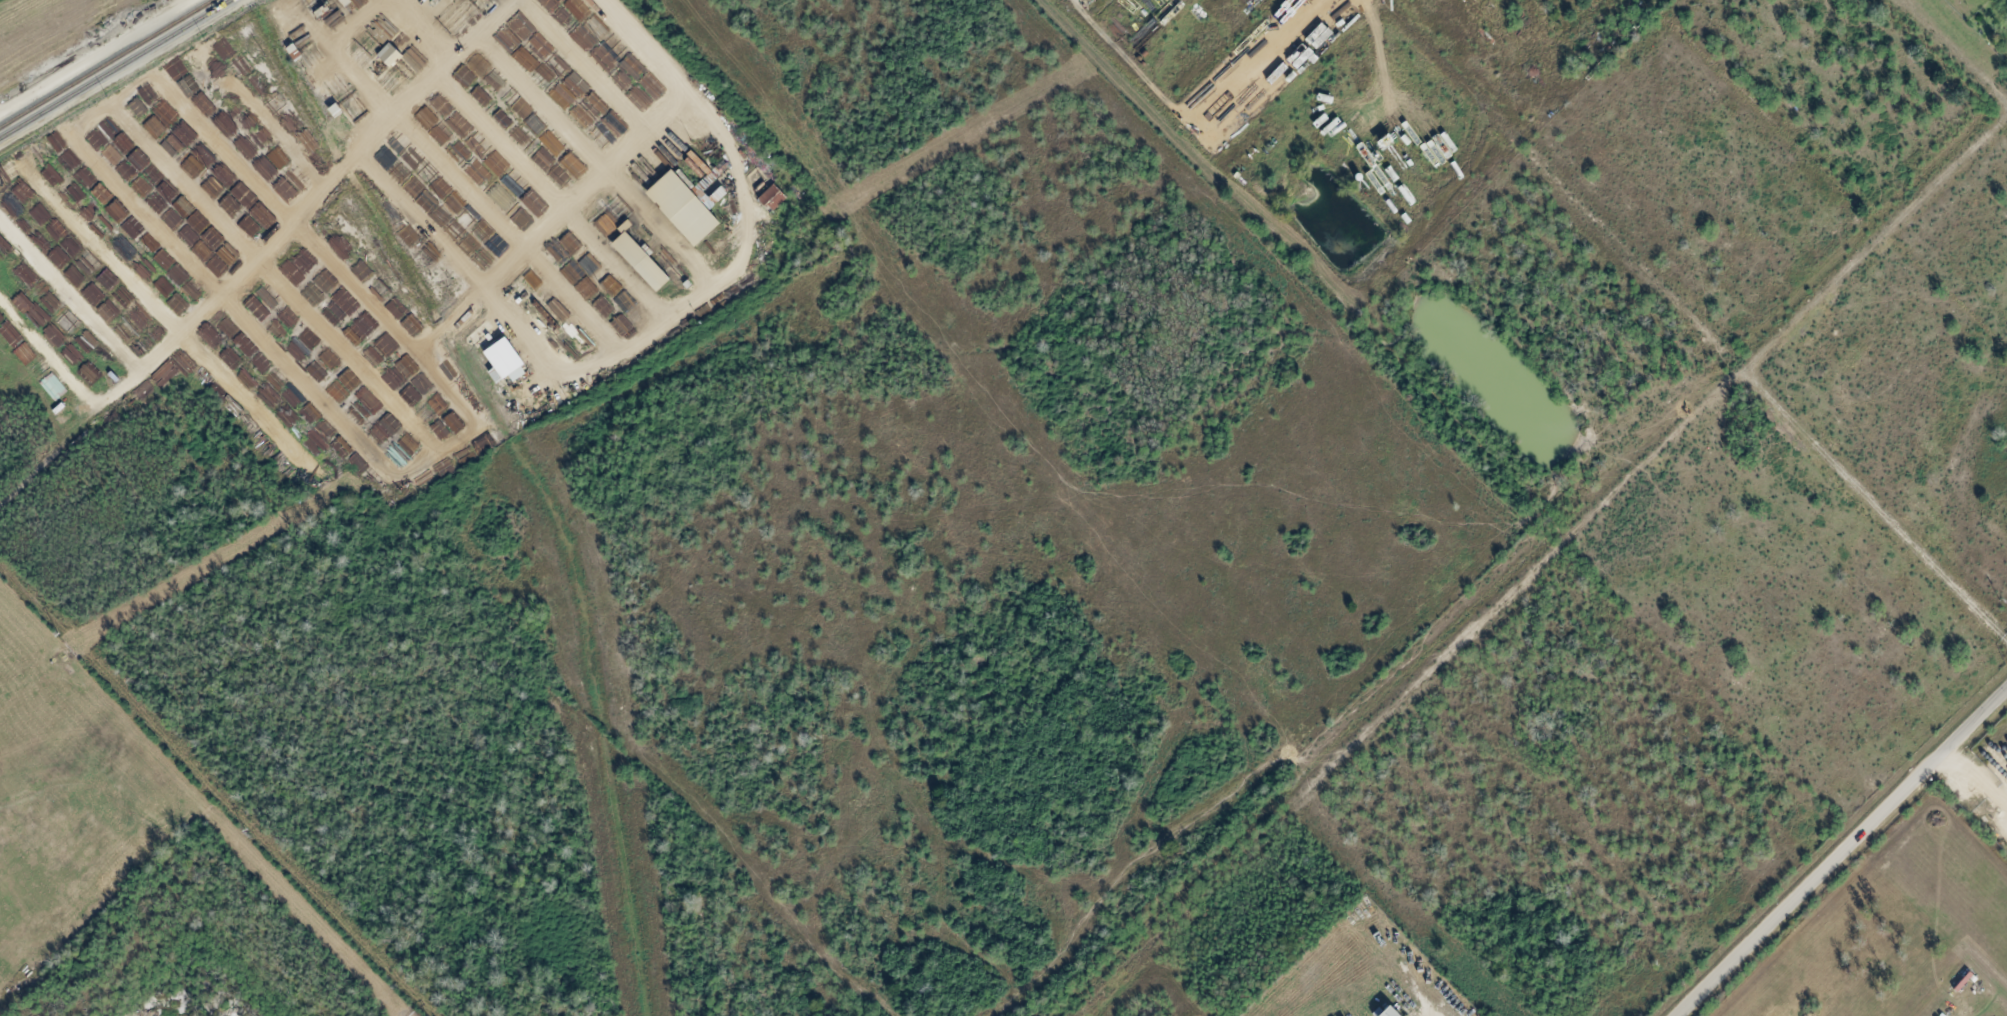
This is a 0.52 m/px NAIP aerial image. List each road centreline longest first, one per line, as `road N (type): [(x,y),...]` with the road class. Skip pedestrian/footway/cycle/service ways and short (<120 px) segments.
road 1 (tertiary): [(1680,1015),(2006,692)]

